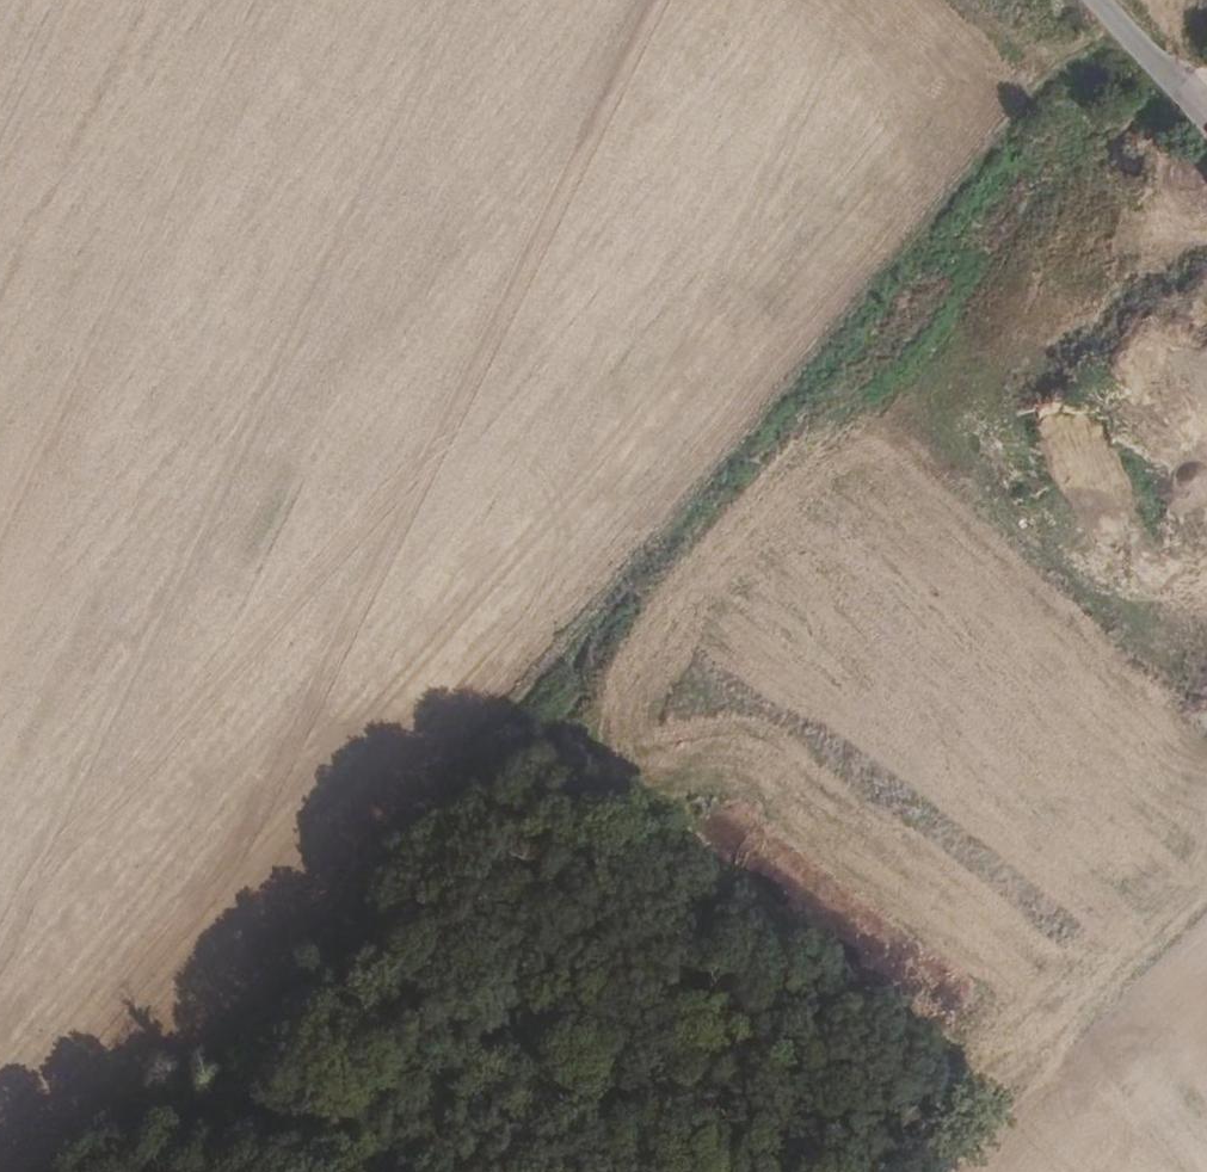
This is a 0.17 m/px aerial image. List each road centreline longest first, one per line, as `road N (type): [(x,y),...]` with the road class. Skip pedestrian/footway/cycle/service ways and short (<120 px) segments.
road 1 (track): [(1120,28),(1036,88),(537,711),(66,1171)]
road 2 (unclassified): [(1206,123),(1094,0)]

